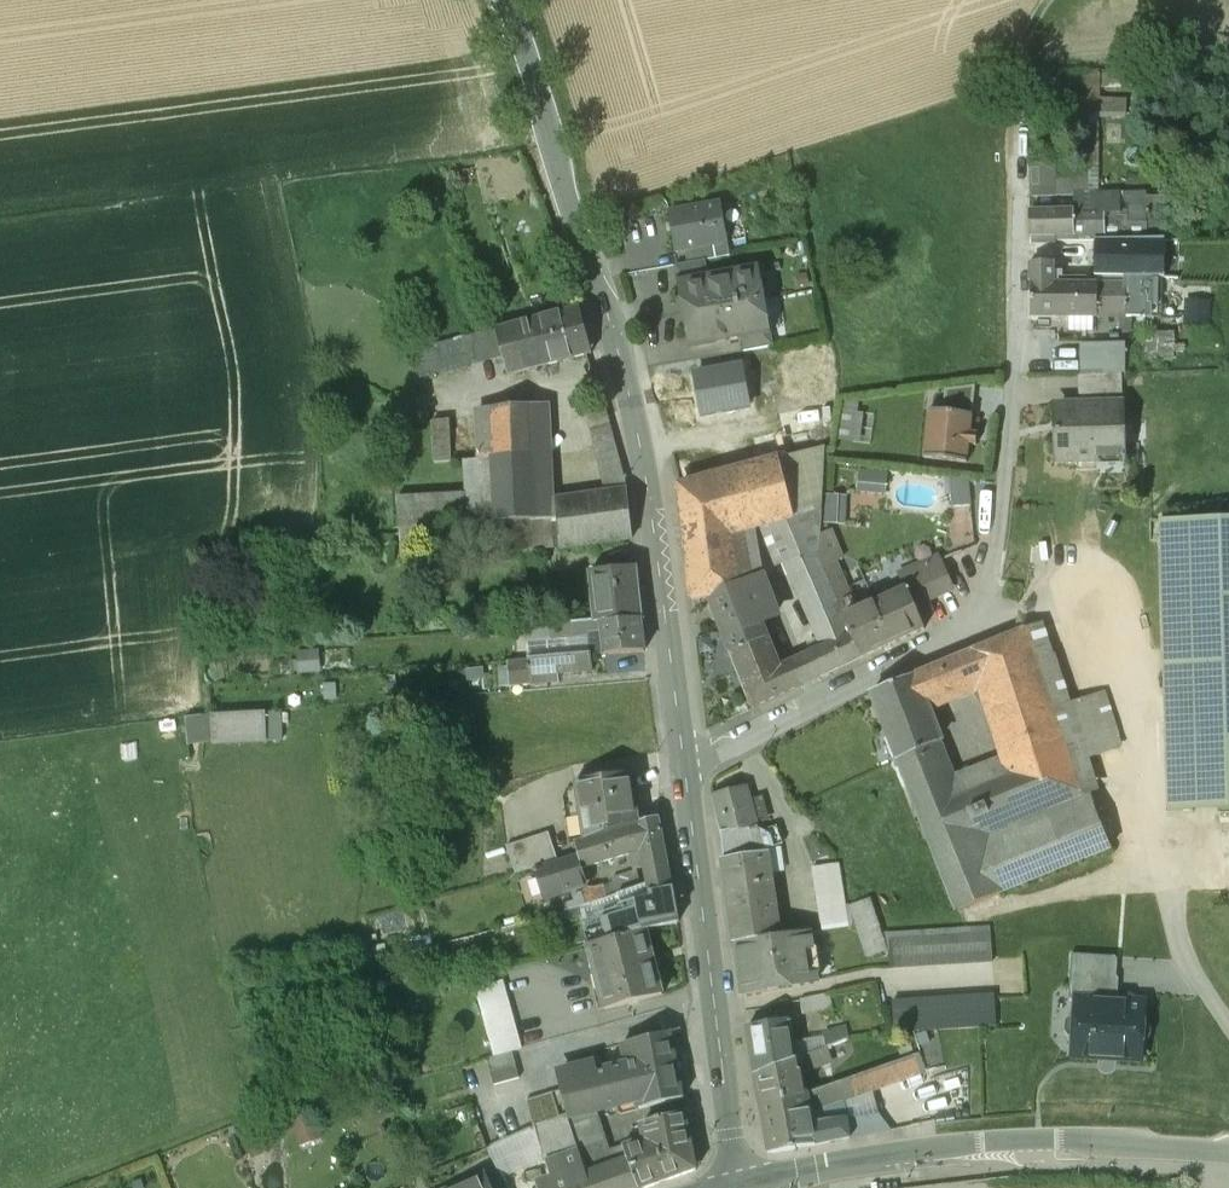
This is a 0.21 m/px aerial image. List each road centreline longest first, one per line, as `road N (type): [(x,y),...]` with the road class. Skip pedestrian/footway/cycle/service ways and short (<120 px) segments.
road 1 (residential): [(680,766),(921,656),(975,610),(996,575),(1013,436),(1014,99)]
road 2 (secondary): [(680,766),(641,440),(508,0)]
road 3 (secondary): [(735,1187),(819,1167),(1046,1140),(1228,1151)]
road 4 (secondary): [(735,1187),(680,766)]

